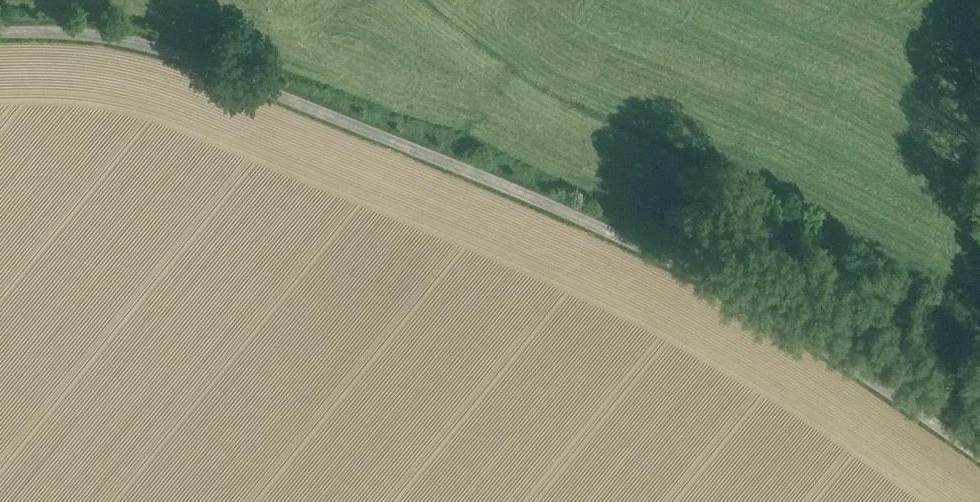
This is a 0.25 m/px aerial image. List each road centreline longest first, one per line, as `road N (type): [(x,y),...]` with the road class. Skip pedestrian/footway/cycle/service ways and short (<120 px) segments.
road 1 (unclassified): [(0,31),(149,42),(652,252),(781,318),(979,460)]

